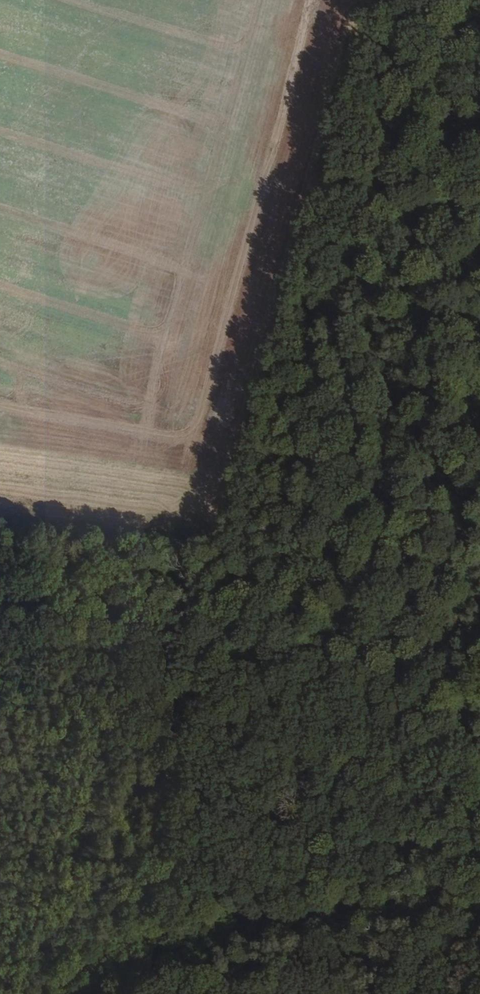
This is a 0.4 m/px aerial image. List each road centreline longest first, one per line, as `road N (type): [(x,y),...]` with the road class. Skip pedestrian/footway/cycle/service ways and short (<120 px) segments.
road 1 (track): [(31,993),(117,944),(267,906),(479,902)]

